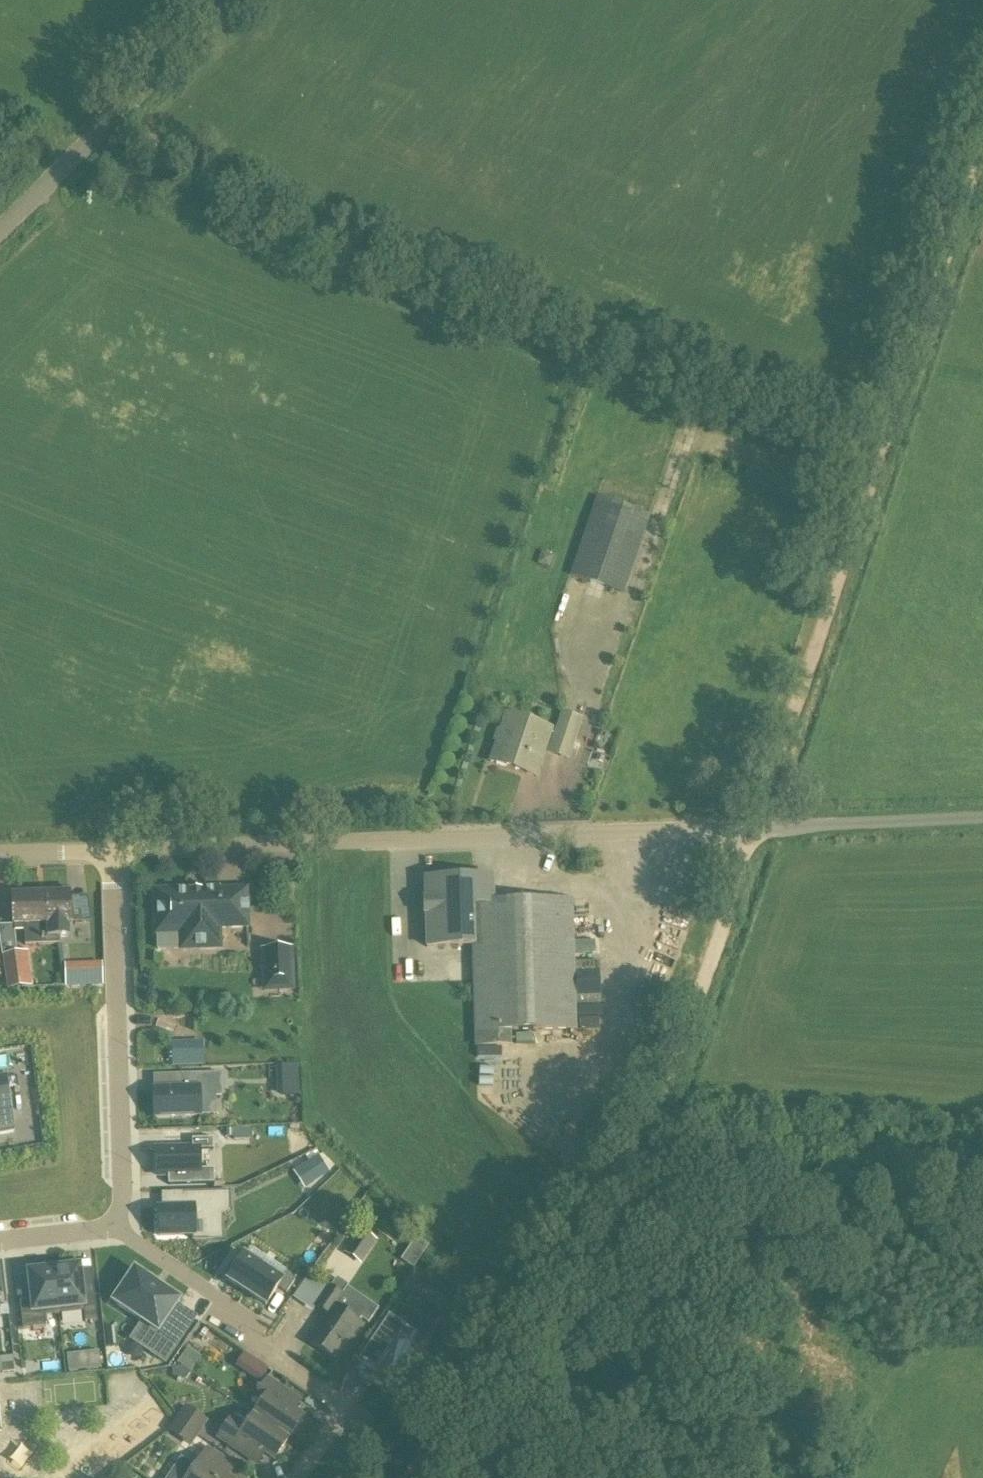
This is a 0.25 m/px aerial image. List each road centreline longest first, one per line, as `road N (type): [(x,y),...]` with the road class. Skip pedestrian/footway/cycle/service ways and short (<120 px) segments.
road 1 (track): [(407,1477),(653,1101),(756,828),(982,156)]
road 2 (residential): [(111,850),(756,828)]
road 3 (residential): [(294,1477),(344,1405),(231,1331),(217,1294),(111,1222)]
road 4 (residential): [(111,1222),(126,1201),(111,850)]
road 5 (tertiary): [(0,224),(227,0)]
road 6 (unclassified): [(982,818),(756,828)]

